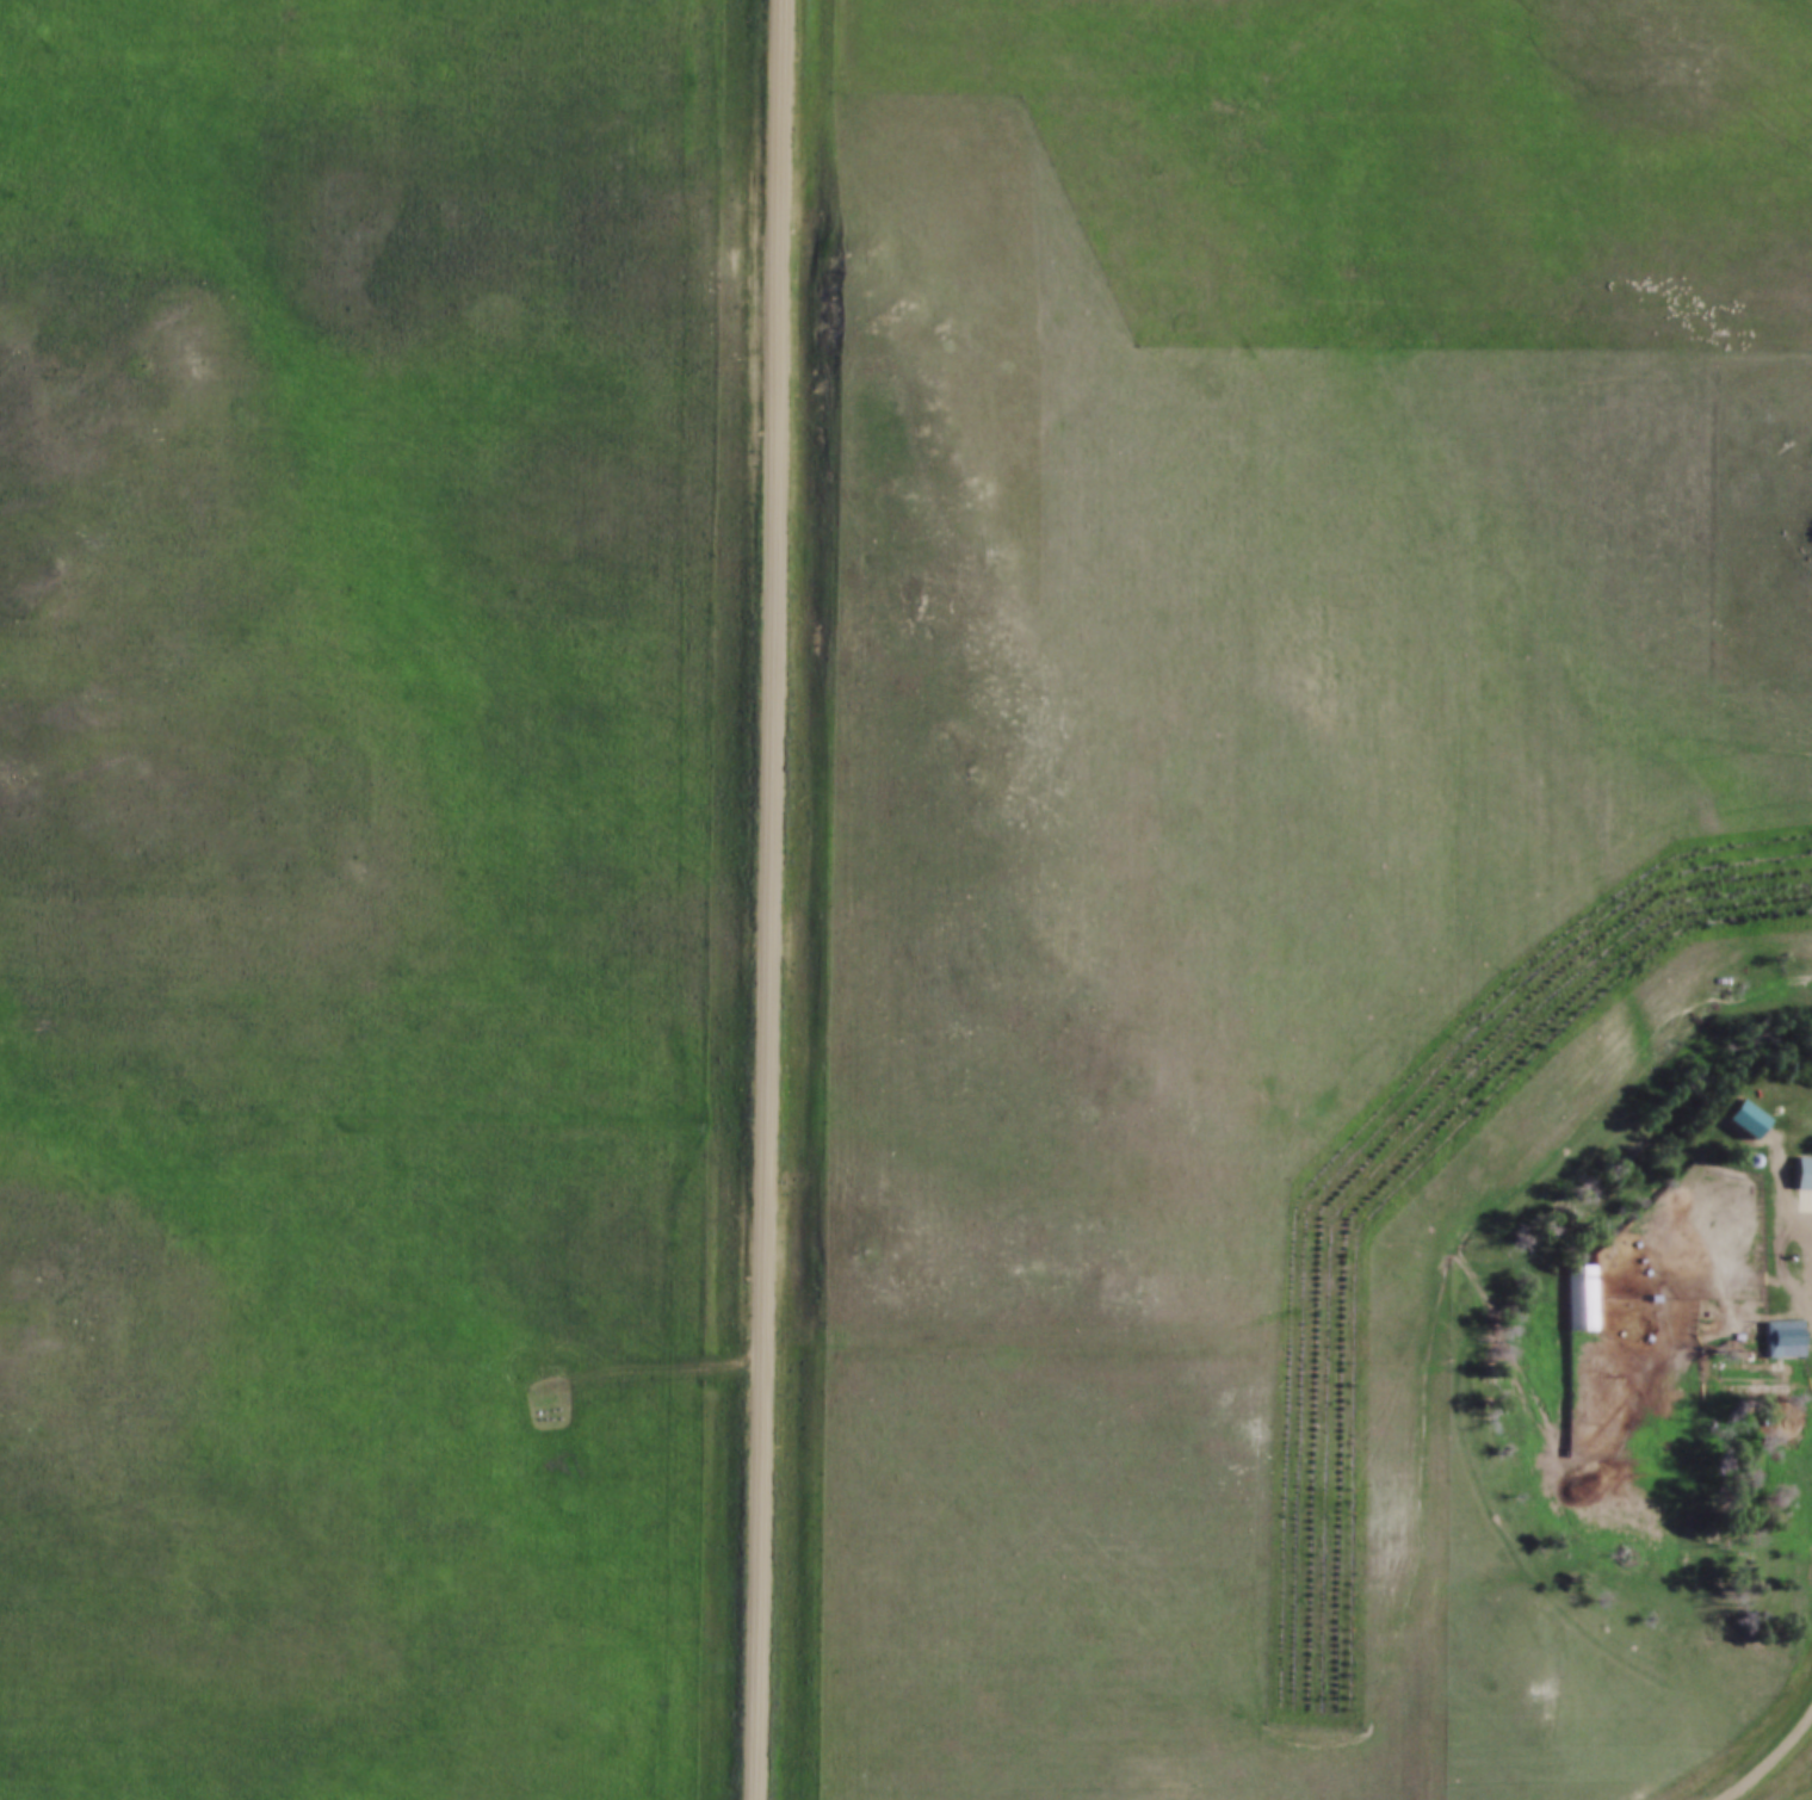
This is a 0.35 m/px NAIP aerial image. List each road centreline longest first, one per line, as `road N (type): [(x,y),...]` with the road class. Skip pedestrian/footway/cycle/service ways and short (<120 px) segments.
road 1 (tertiary): [(755,1799),(785,0)]

